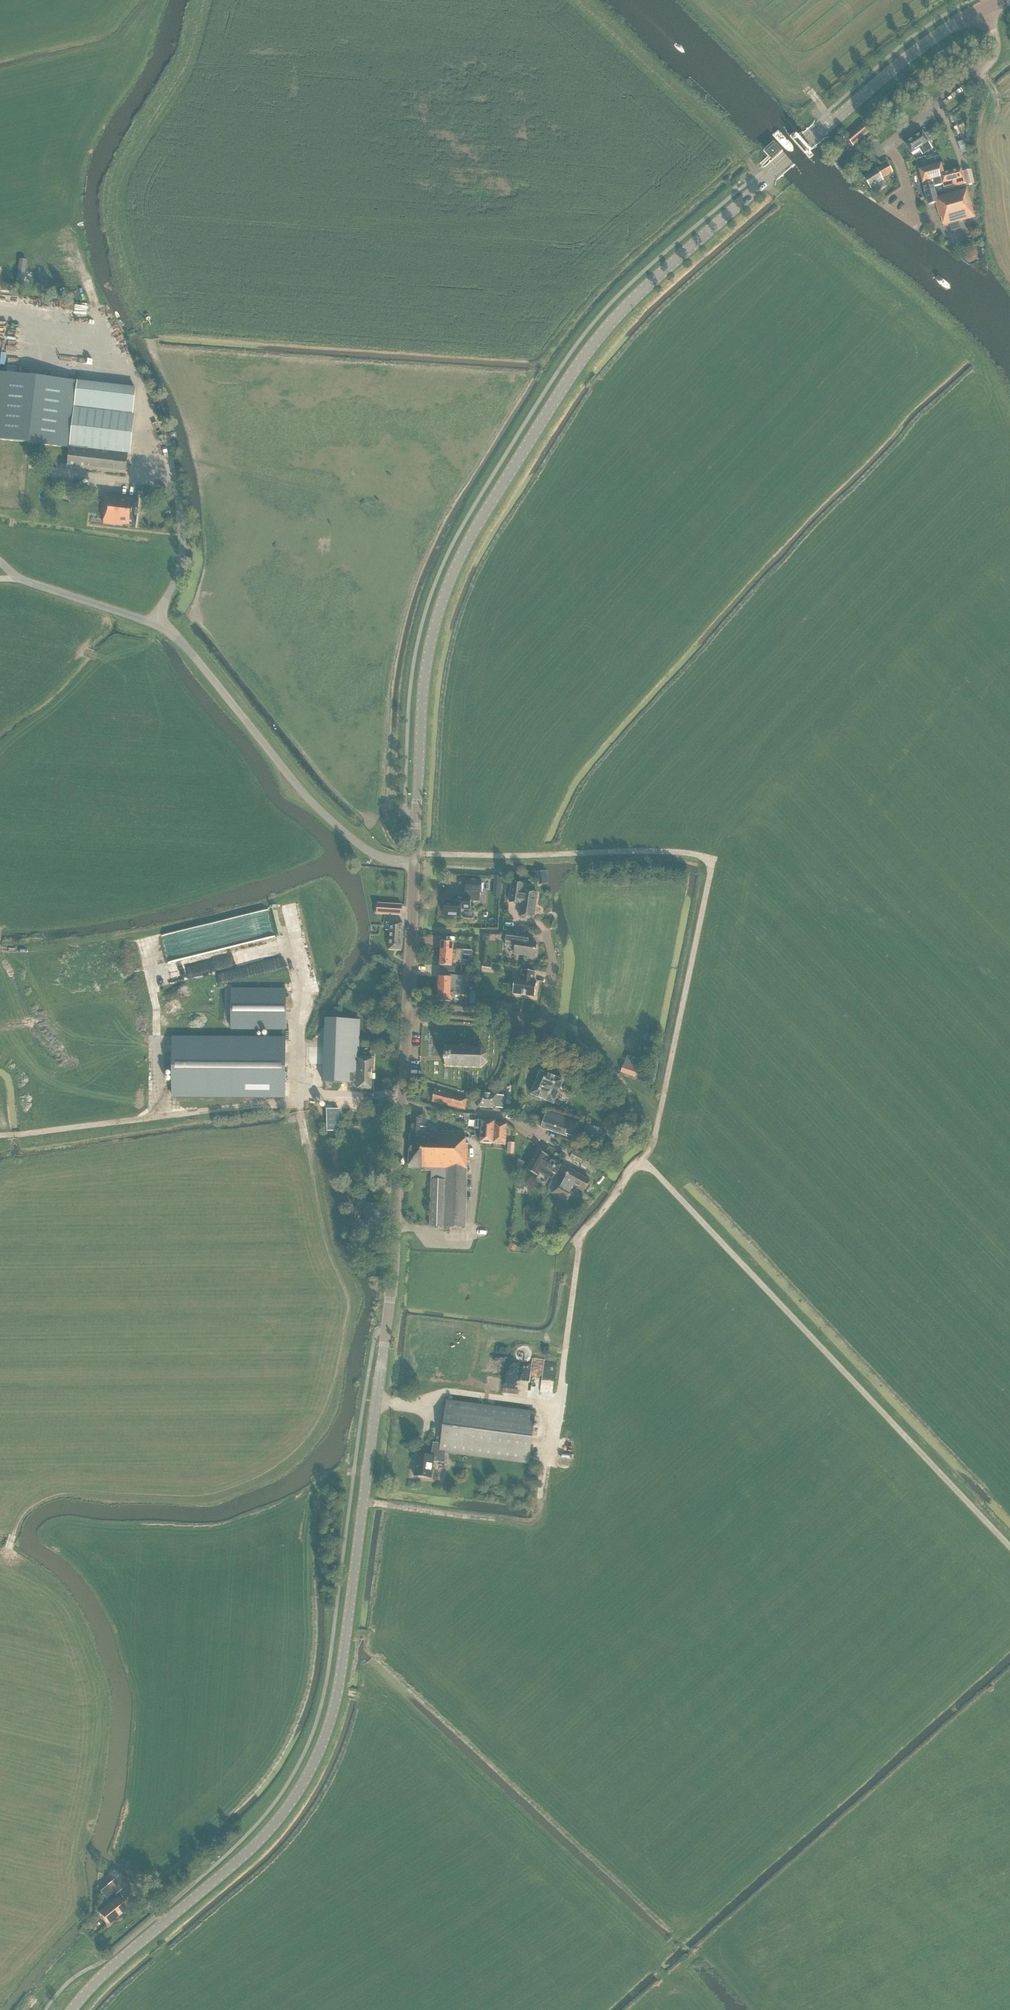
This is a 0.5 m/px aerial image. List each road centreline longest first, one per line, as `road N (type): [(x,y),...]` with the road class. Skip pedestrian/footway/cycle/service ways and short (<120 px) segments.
road 1 (tertiary): [(408,1006),(423,686),(438,614),(465,548),(566,383),(624,309),(890,71),(984,10)]
road 2 (tertiary): [(72,2009),(257,1843),(290,1805),(321,1748),(340,1683),(386,1332),(404,1079)]
road 3 (track): [(559,1405),(578,1246),(654,1143),(710,862),(656,851),(415,853)]
road 4 (track): [(643,1161),(1009,1550)]
road 5 (track): [(312,1091),(297,1101),(0,1135)]
road 6 (residential): [(914,213),(888,146),(993,56),(984,10)]
road 7 (residential): [(545,932),(552,966),(539,1016),(408,1006)]
road 8 (residential): [(546,1145),(510,1120),(478,1112),(470,1095),(404,1079)]
road 9 (track): [(833,121),(809,90),(818,40),(776,0)]

